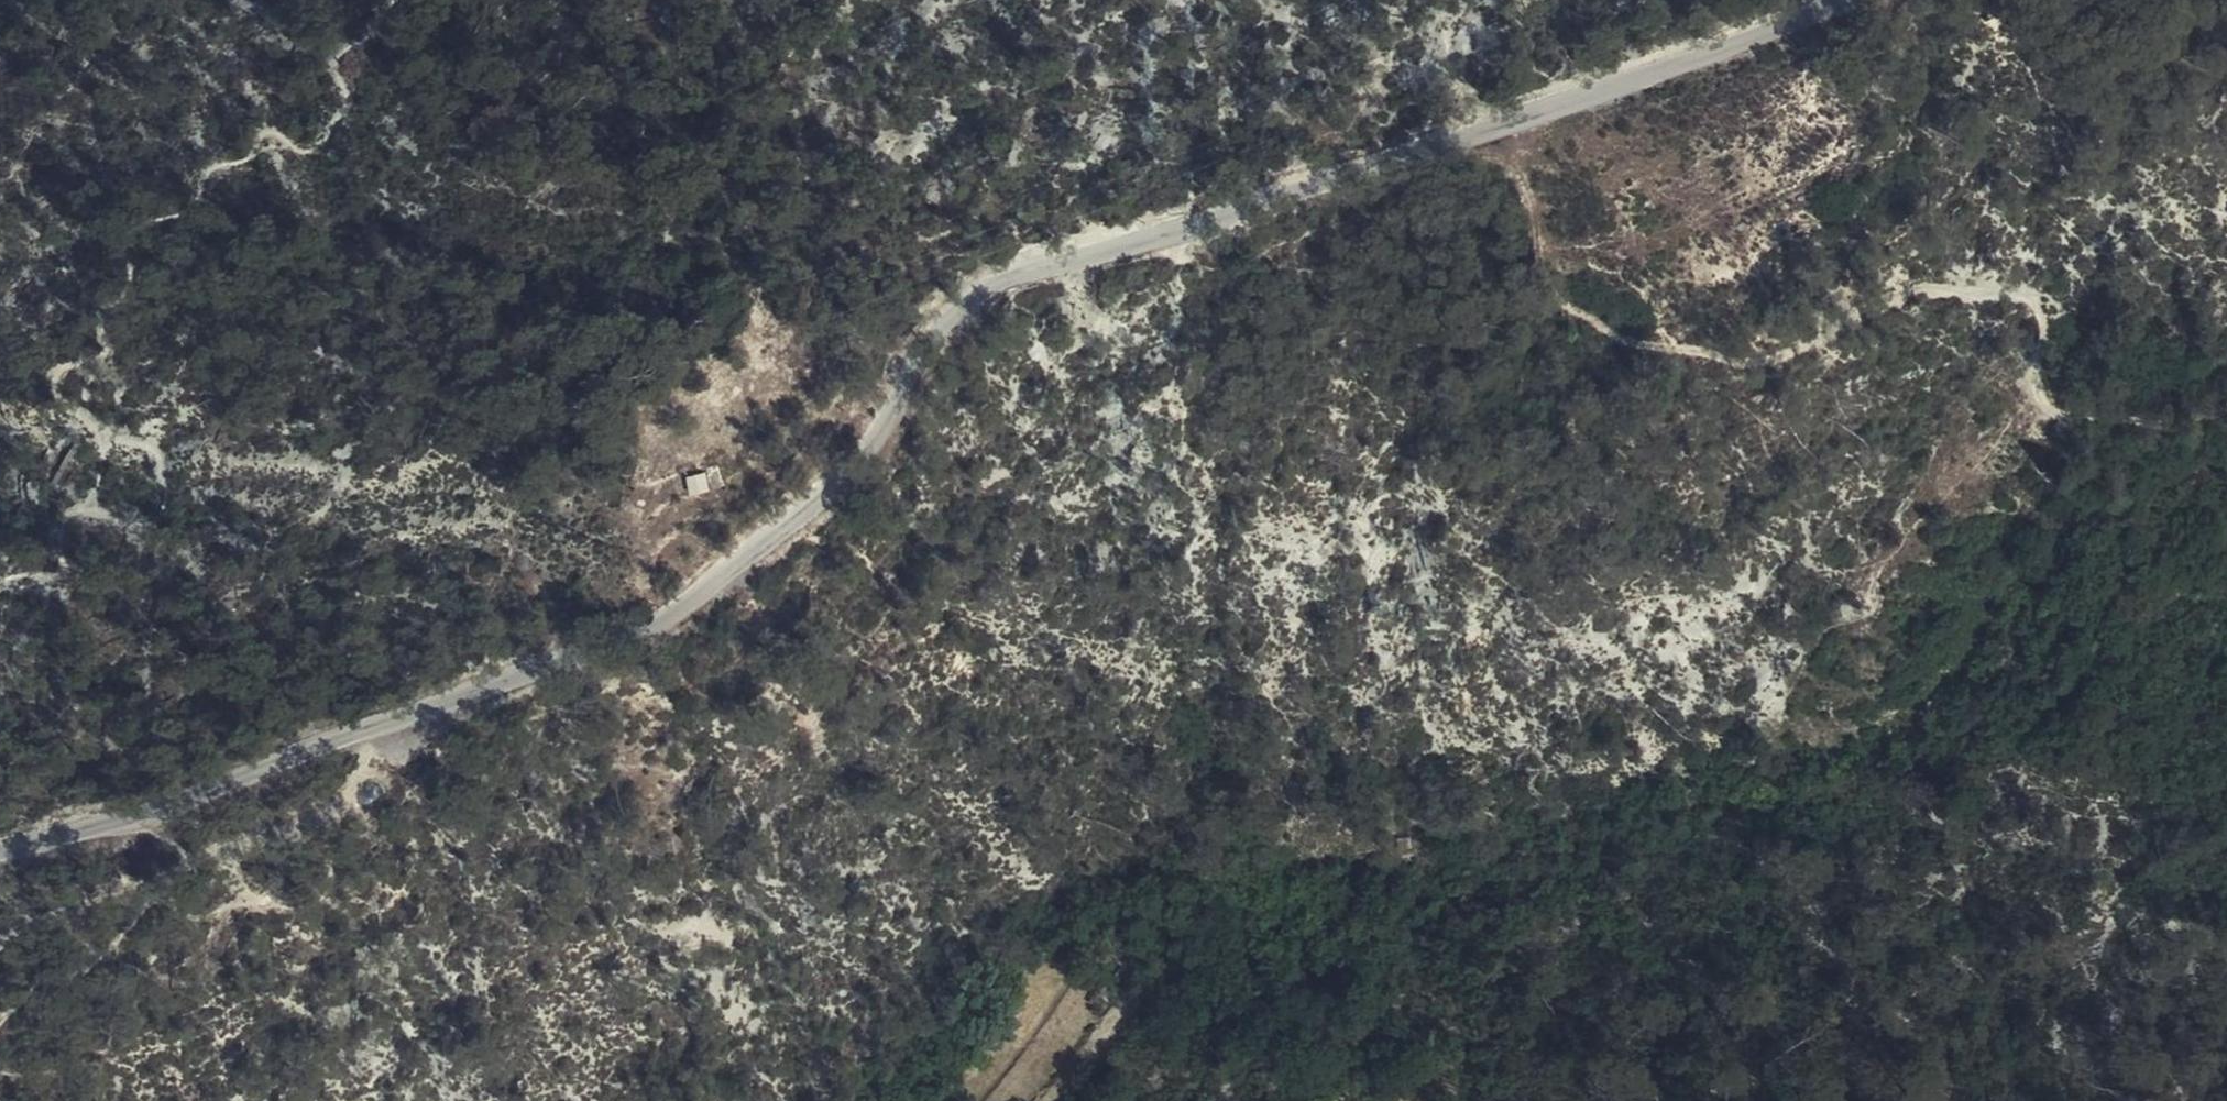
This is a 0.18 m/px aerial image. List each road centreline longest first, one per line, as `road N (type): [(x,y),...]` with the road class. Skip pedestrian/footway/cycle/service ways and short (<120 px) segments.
road 1 (unclassified): [(1848,0),(1412,152),(1007,279),(937,327),(870,447),(794,524),(709,581),(539,670),(119,817),(0,846)]
road 2 (track): [(416,716),(388,775),(355,805),(116,884),(0,943)]

